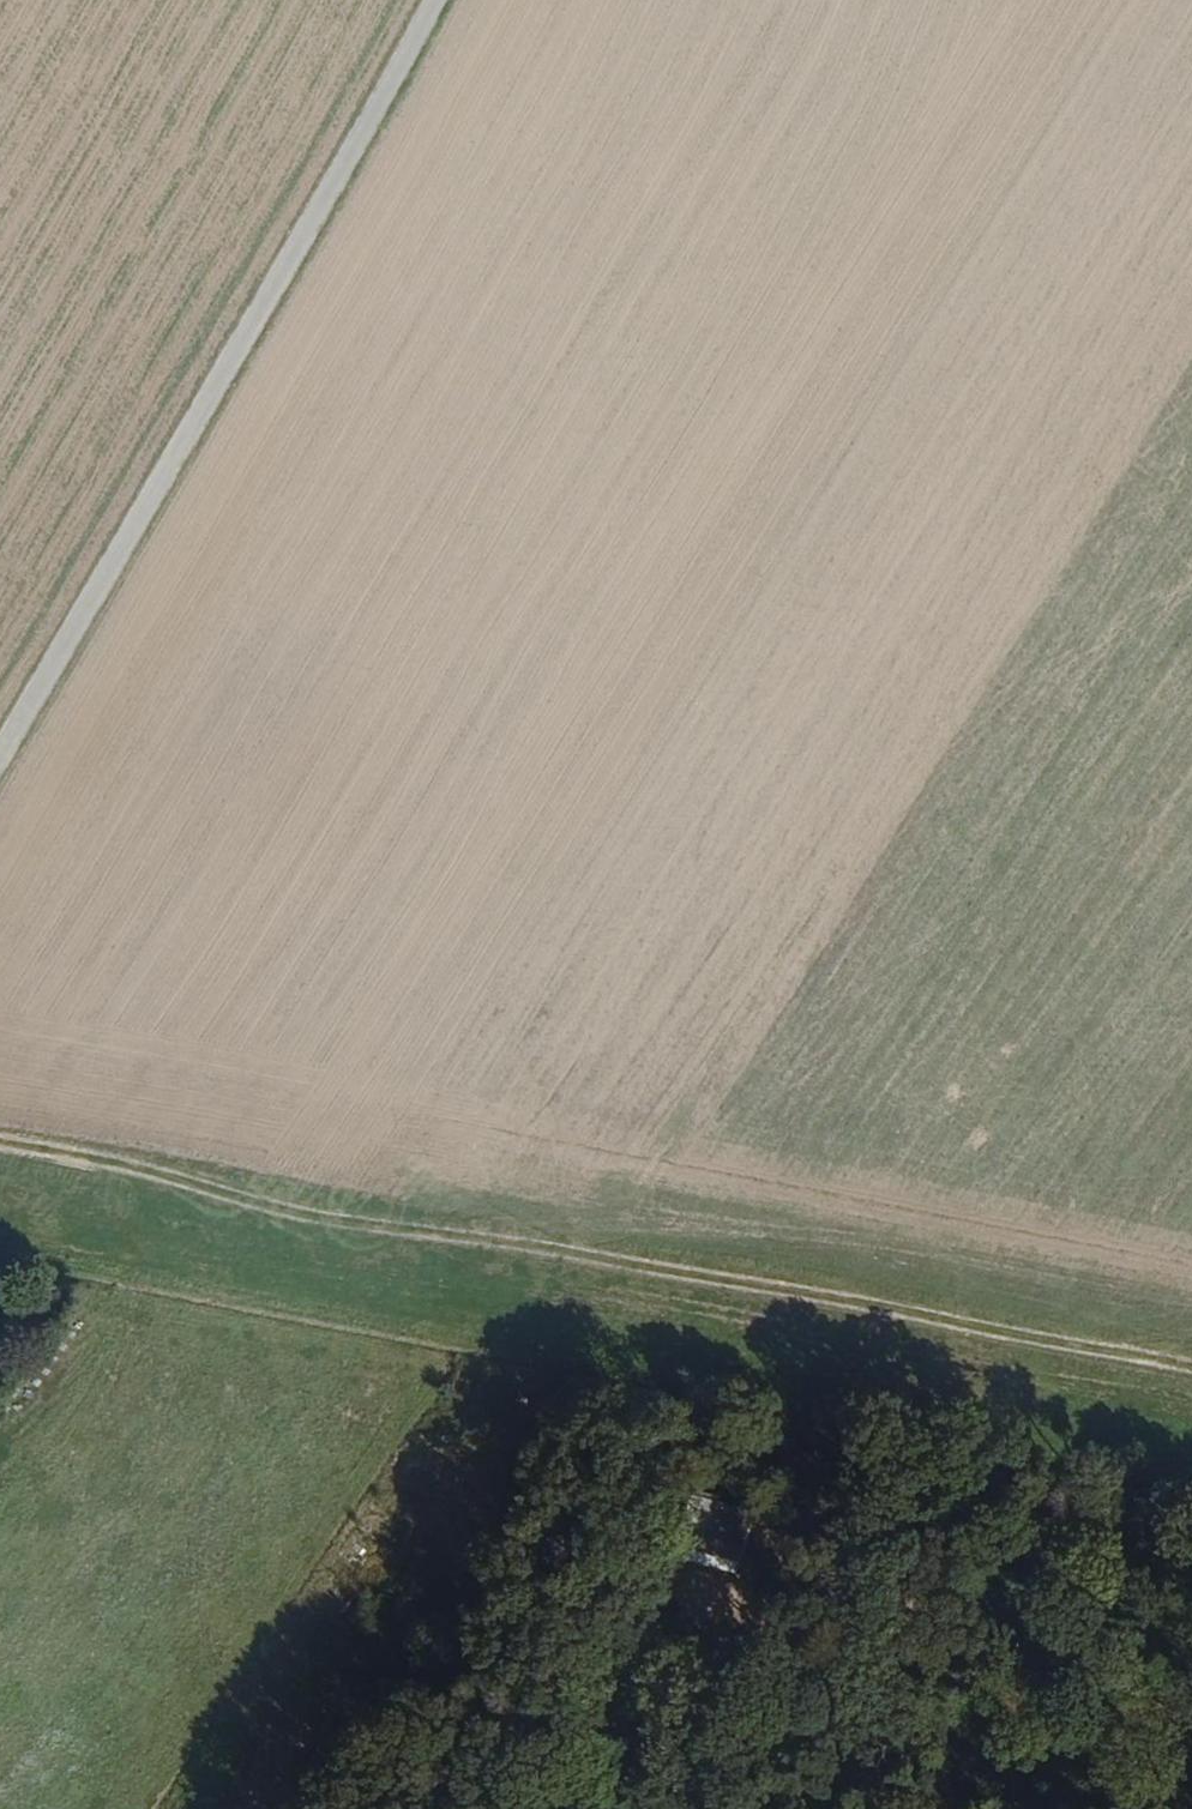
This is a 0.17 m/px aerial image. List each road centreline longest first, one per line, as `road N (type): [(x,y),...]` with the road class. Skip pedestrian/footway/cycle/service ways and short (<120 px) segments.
road 1 (tertiary): [(433,0),(194,430),(0,756)]

